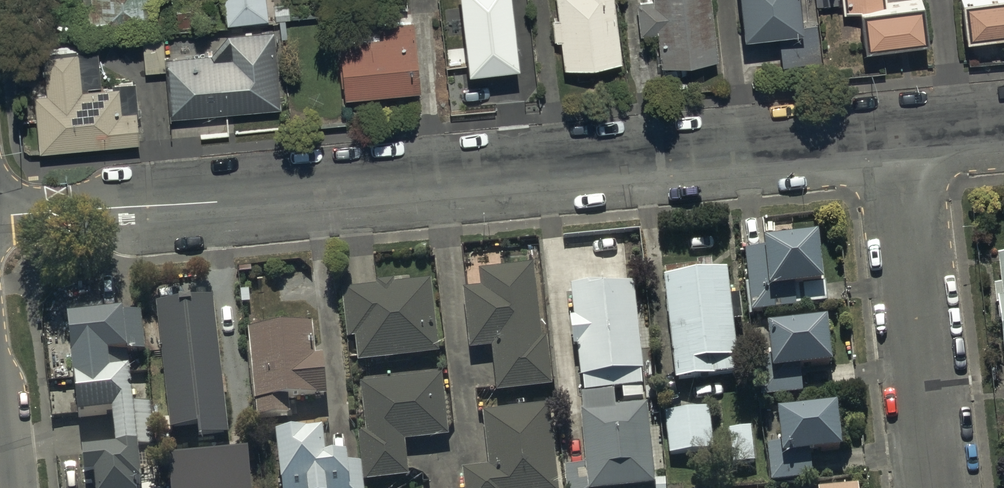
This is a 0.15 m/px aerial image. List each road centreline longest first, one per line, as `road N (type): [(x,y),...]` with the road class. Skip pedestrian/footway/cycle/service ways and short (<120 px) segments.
road 1 (residential): [(0,216),(898,139)]
road 2 (residential): [(898,139),(938,487)]

